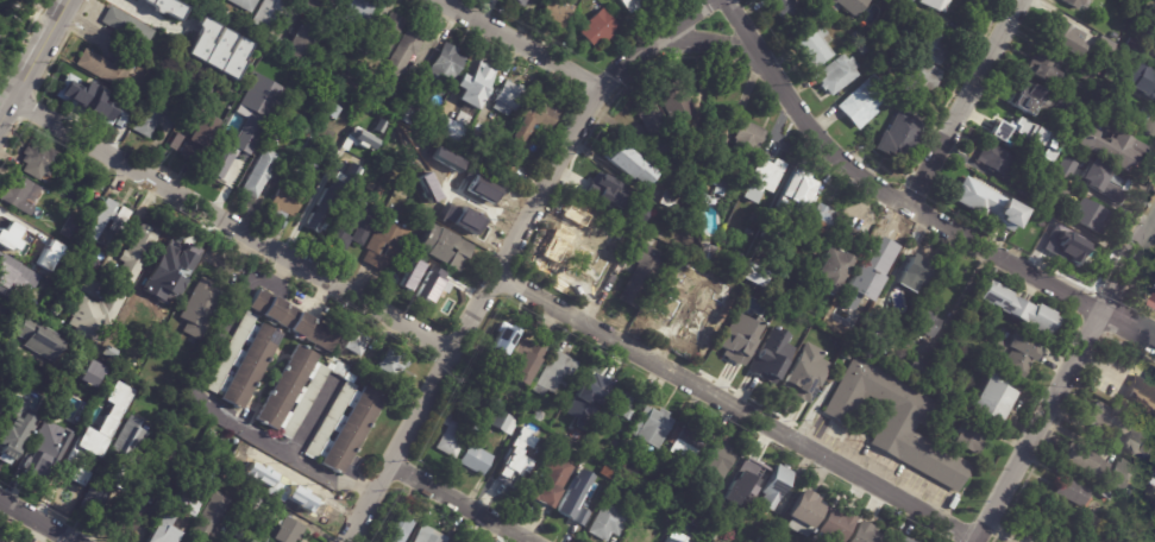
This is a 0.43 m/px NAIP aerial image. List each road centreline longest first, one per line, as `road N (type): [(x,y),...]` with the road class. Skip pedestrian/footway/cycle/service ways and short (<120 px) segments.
road 1 (residential): [(978,538),(498,275)]
road 2 (residential): [(453,353),(0,94)]
road 3 (tertiary): [(1100,311),(848,169),(758,64),(723,0)]
road 4 (residential): [(710,0),(597,88),(498,275)]
road 5 (residential): [(498,275),(346,541)]
road 6 (tertiary): [(1100,311),(976,541)]
road 7 (residential): [(1022,0),(906,206)]
road 8 (residential): [(597,88),(444,0)]
road 9 (residential): [(525,541),(389,466)]
road 10 (tertiary): [(63,0),(0,111)]

